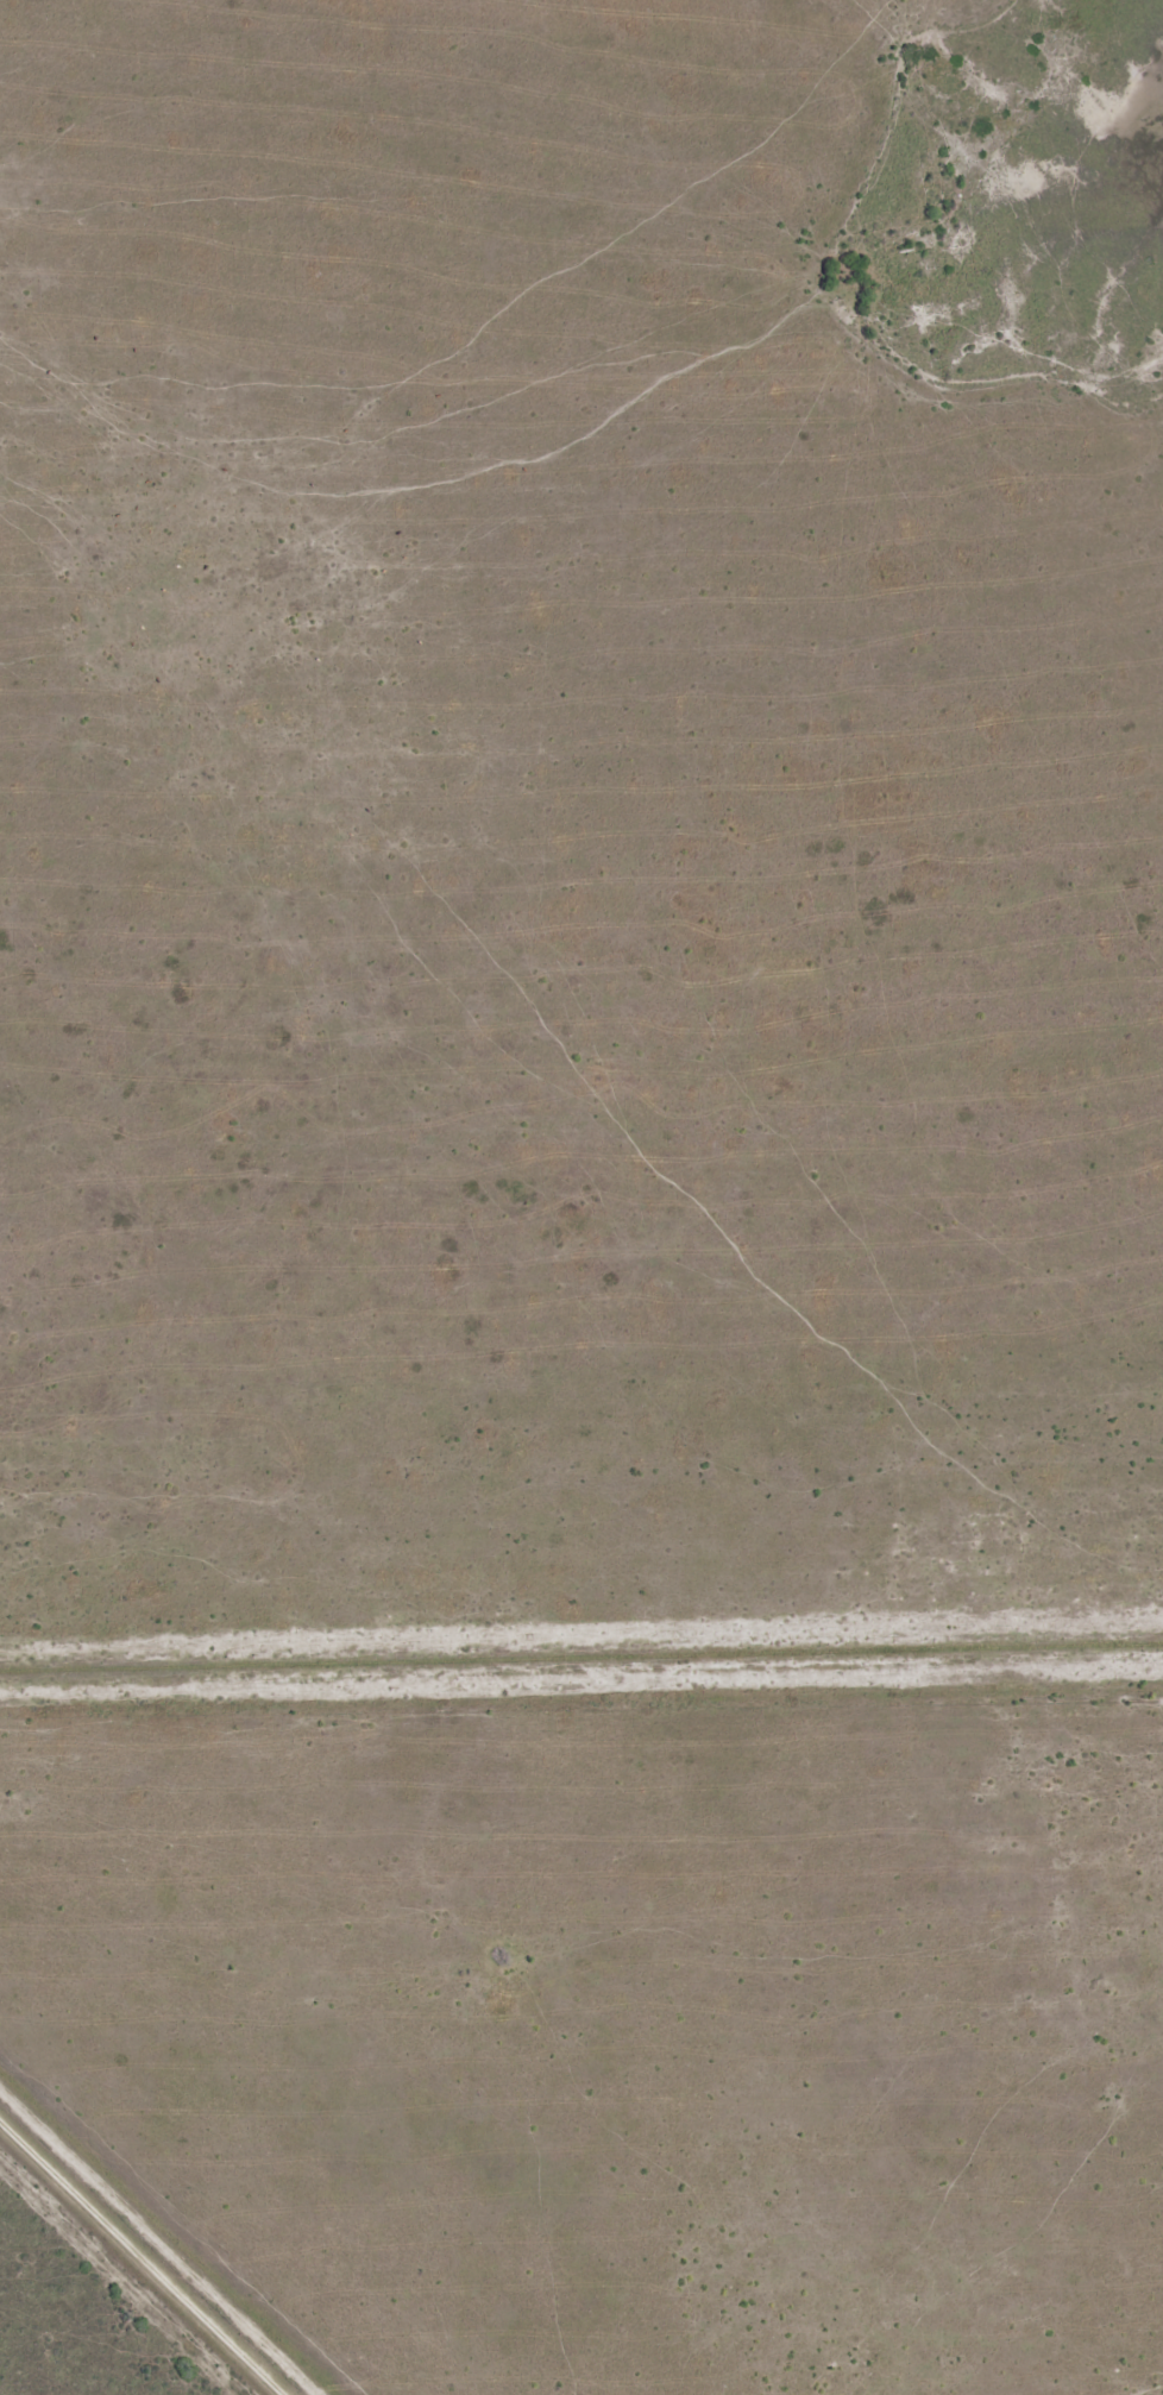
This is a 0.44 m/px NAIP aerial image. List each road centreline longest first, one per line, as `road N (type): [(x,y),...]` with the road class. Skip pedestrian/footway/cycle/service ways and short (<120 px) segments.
road 1 (track): [(0,2123),(283,2394)]

